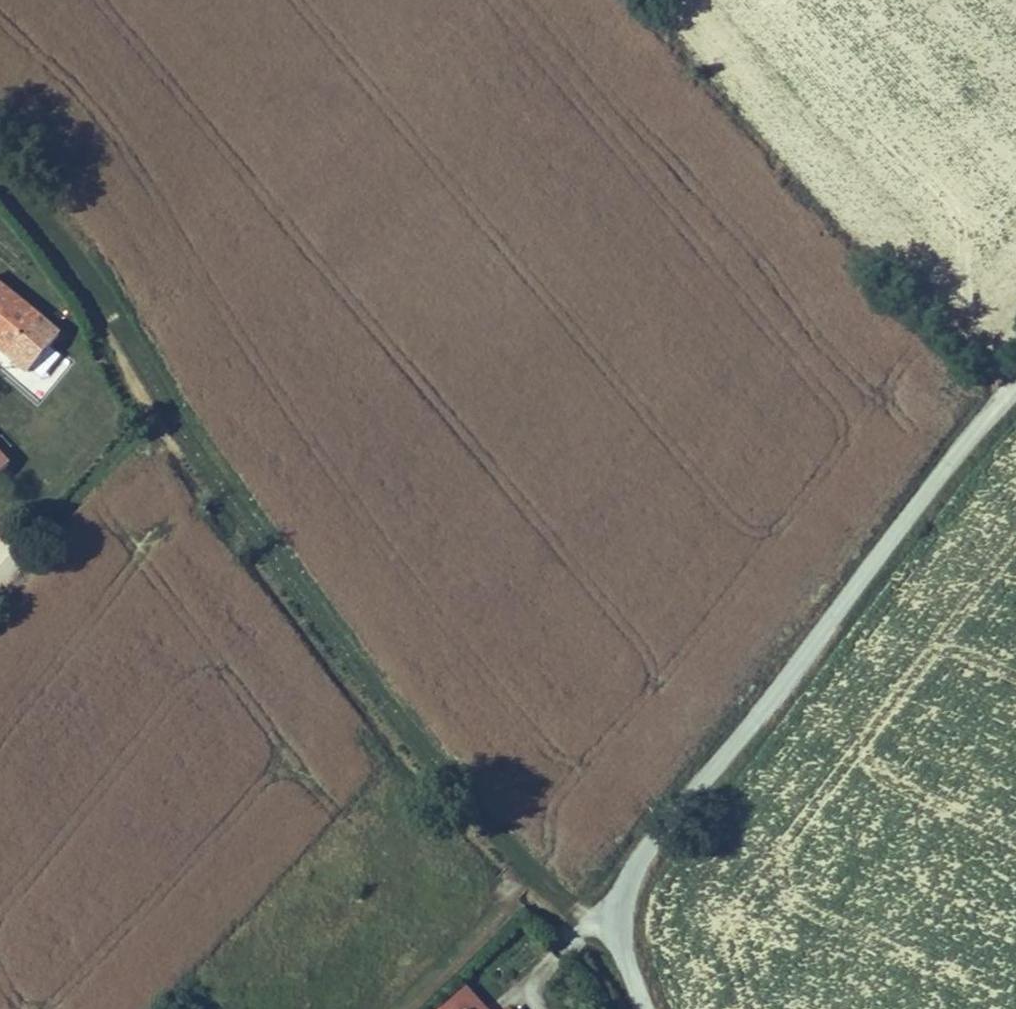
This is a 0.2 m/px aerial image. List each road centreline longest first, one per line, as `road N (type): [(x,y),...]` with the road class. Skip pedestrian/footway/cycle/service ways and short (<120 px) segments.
road 1 (track): [(0,148),(174,373),(262,528),(417,730),(551,881),(630,956)]
road 2 (unclassified): [(1015,407),(630,956),(672,1008)]

